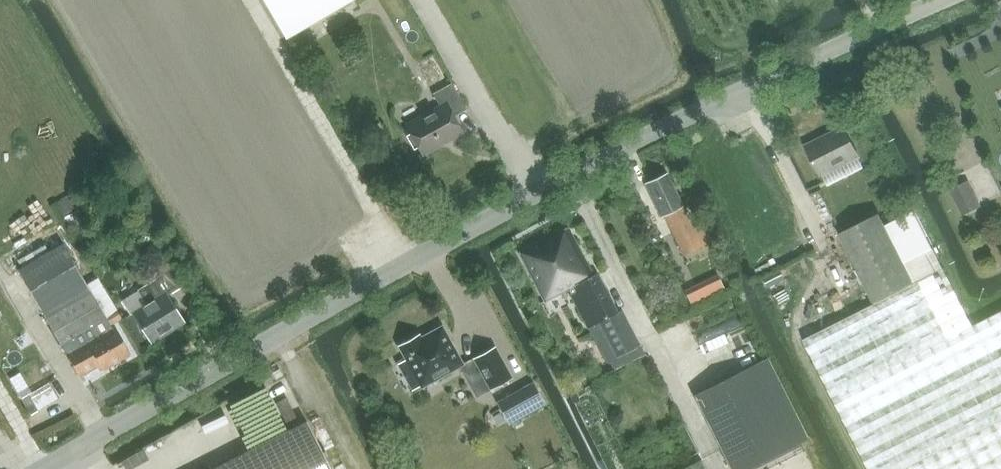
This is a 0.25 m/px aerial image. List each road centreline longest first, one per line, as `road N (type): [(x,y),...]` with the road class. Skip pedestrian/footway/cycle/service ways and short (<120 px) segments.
road 1 (tertiary): [(42,468),(452,237),(941,0)]

